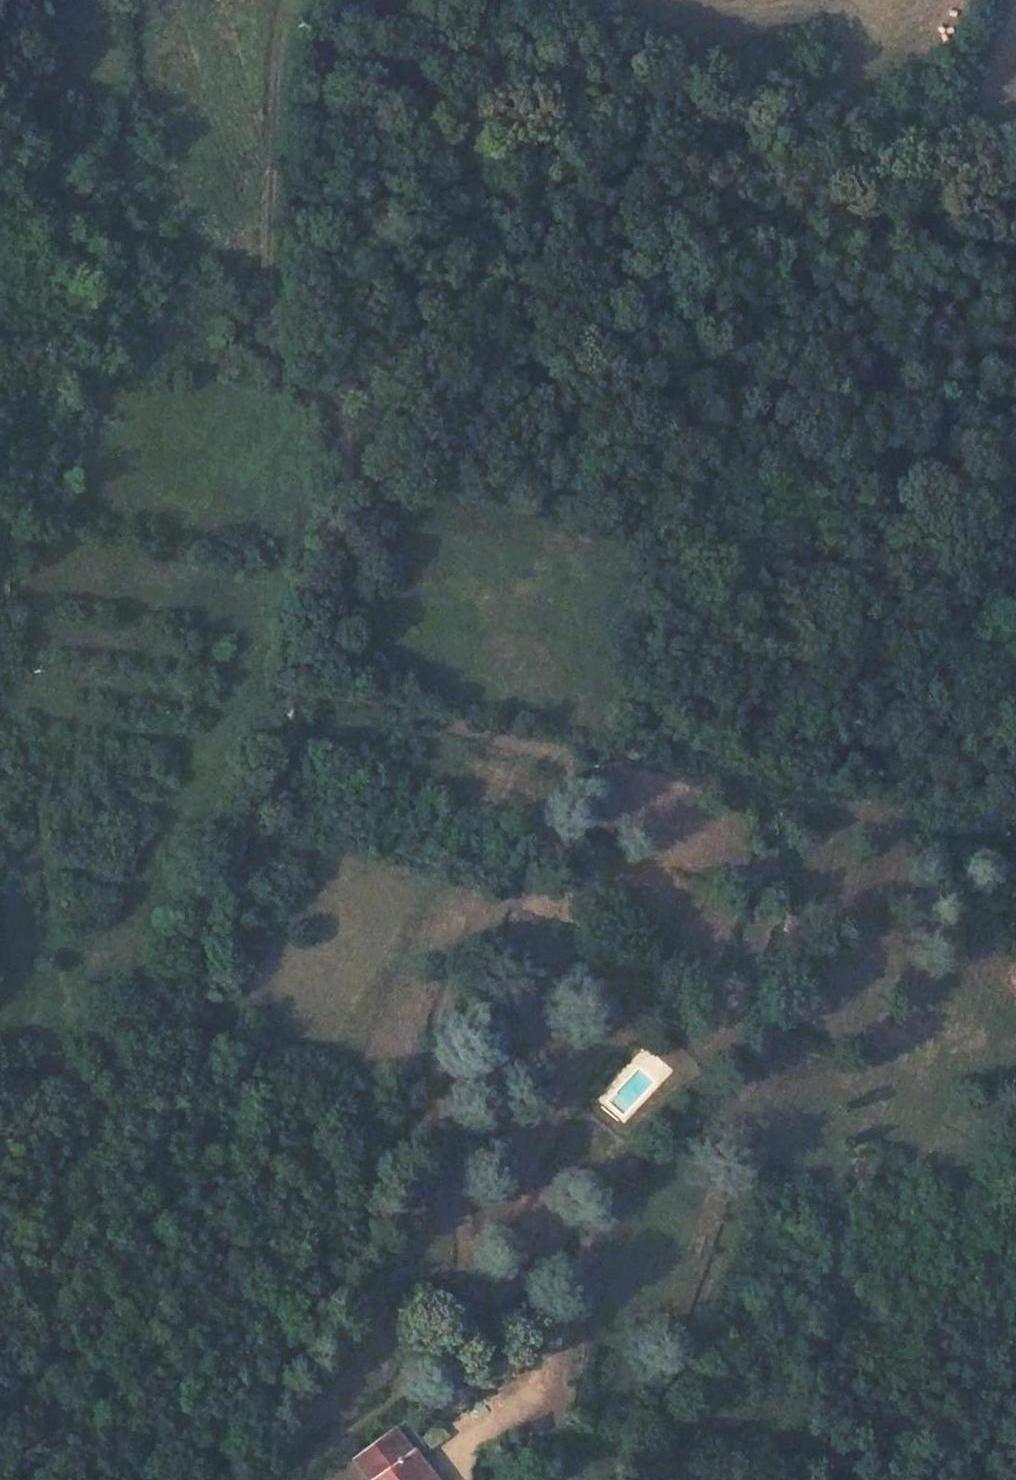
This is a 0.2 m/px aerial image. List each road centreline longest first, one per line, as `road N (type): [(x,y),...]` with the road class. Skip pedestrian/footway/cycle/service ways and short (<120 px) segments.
road 1 (track): [(0,1212),(71,1135),(224,883),(298,730),(346,568),(343,370),(313,74),(350,0)]

